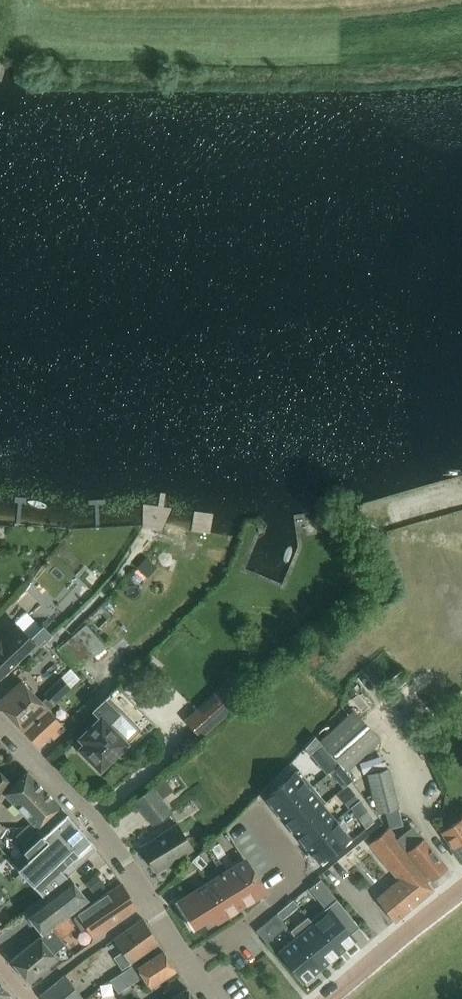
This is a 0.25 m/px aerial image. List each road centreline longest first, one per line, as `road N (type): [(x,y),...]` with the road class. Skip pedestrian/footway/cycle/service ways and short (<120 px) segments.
road 1 (residential): [(189,961),(117,852),(0,726)]
road 2 (residential): [(251,808),(301,876),(189,961)]
road 3 (residential): [(327,998),(461,892)]

